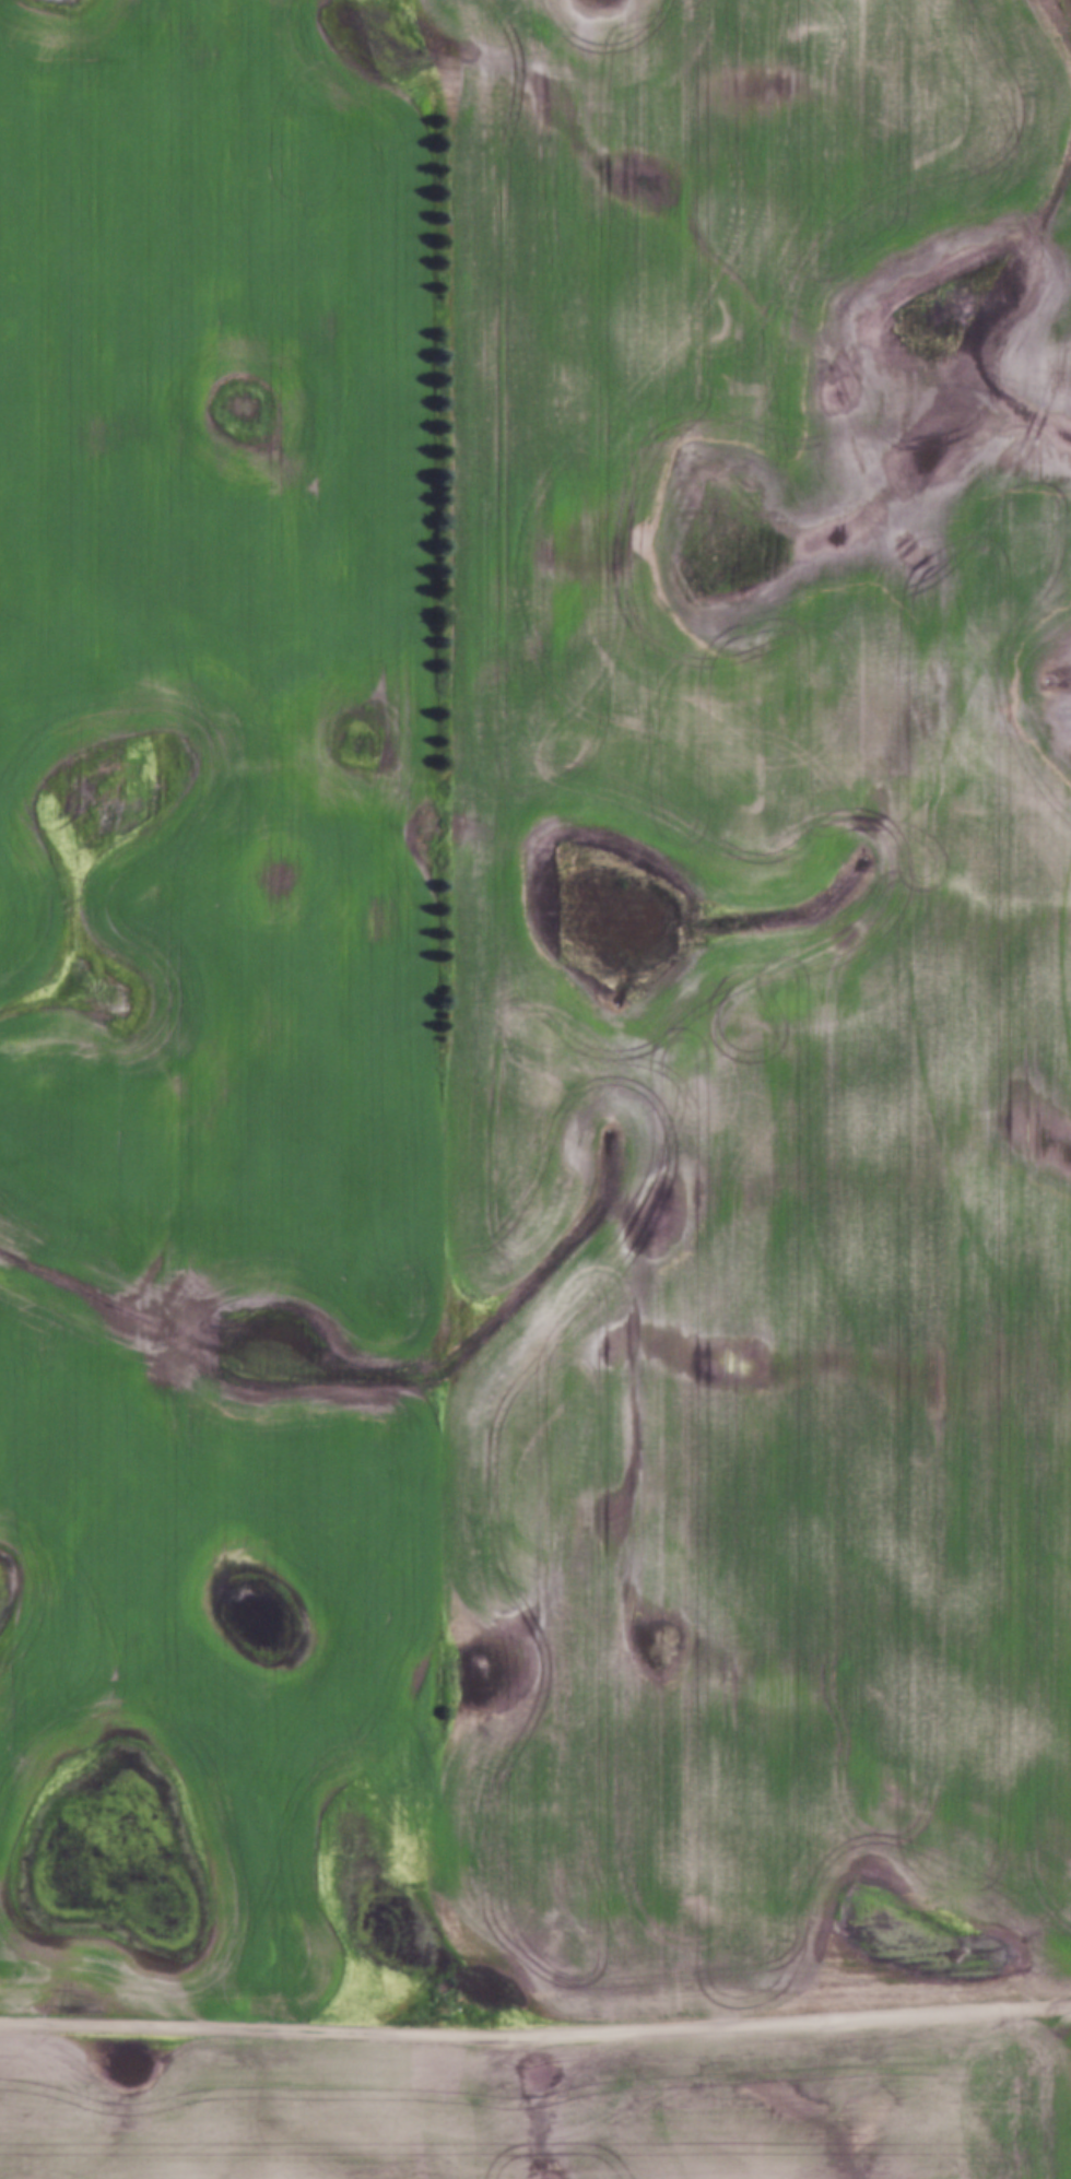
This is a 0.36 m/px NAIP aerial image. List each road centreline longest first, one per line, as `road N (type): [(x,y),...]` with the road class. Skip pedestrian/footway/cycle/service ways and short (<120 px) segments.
road 1 (track): [(1061,2178),(1070,2052)]

